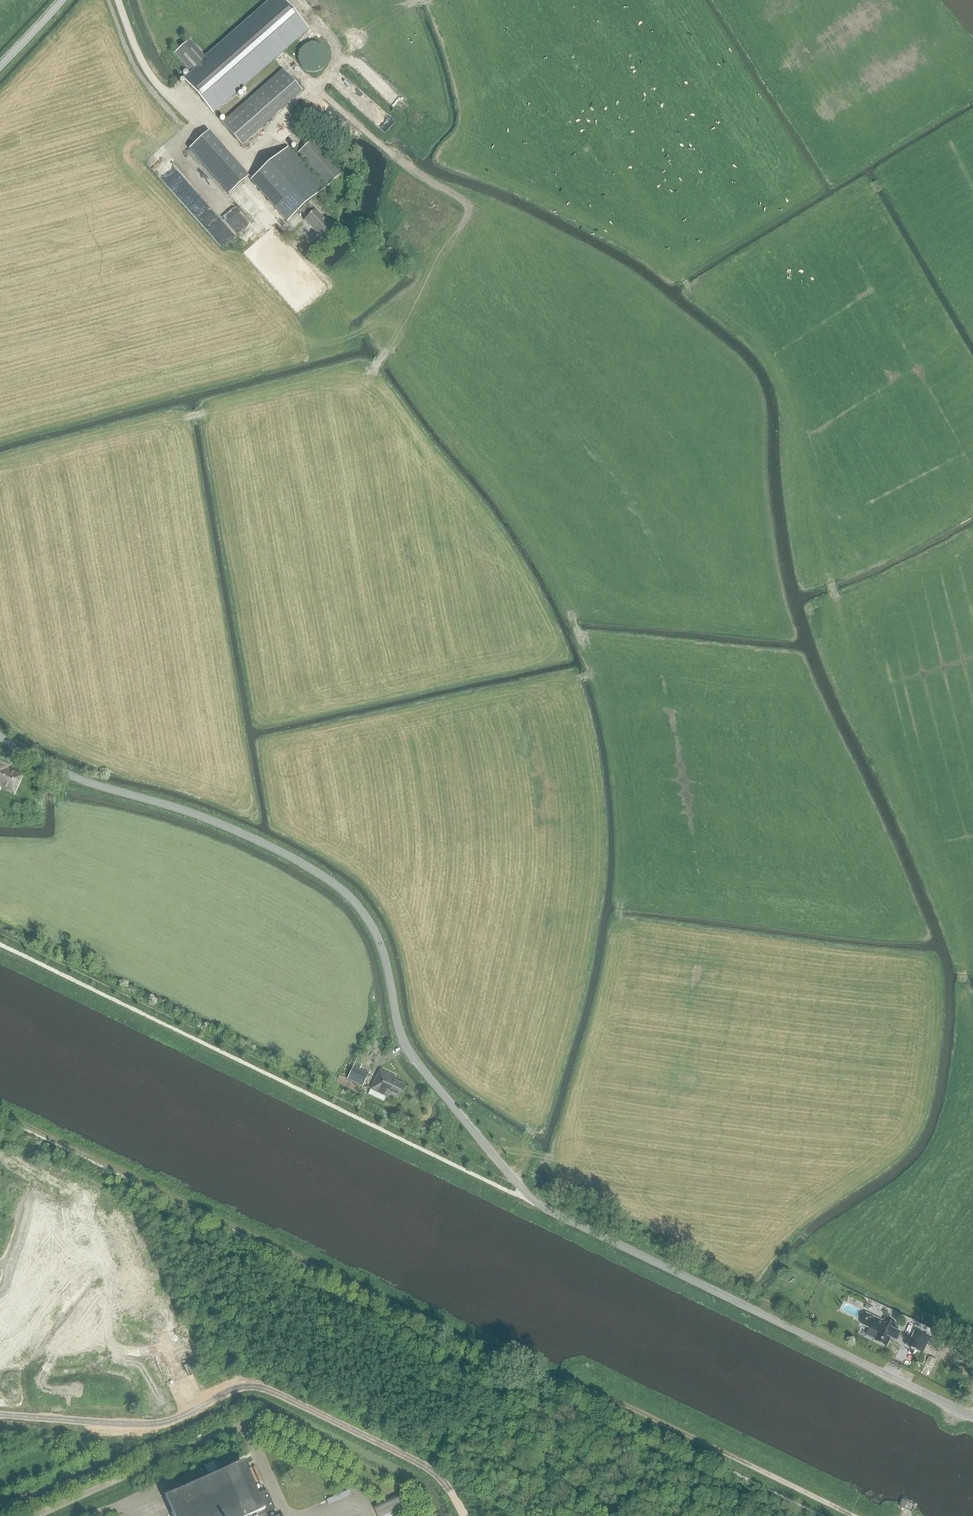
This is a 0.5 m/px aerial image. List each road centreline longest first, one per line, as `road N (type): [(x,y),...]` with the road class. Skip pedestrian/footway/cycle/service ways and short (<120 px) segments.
road 1 (unclassified): [(972,1418),(527,1197),(408,1048),(379,940),(346,894),(269,846),(46,766),(0,736)]
road 2 (track): [(0,1112),(850,1515)]
road 3 (track): [(227,1387),(191,1410),(148,1423),(0,1415)]

